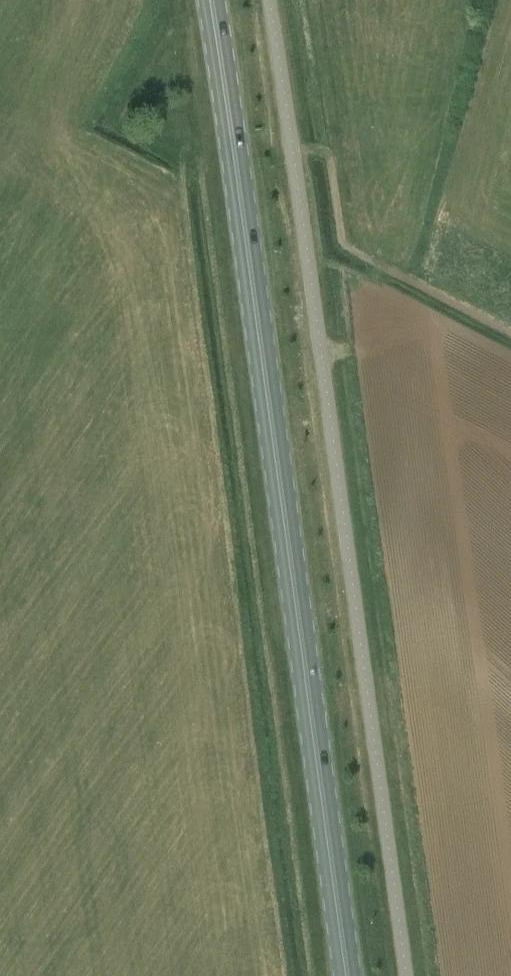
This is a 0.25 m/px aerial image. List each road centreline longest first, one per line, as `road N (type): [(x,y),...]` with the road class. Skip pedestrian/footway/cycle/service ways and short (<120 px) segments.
road 1 (primary): [(349,975),(210,0)]
road 2 (unclassified): [(406,975),(267,0)]

